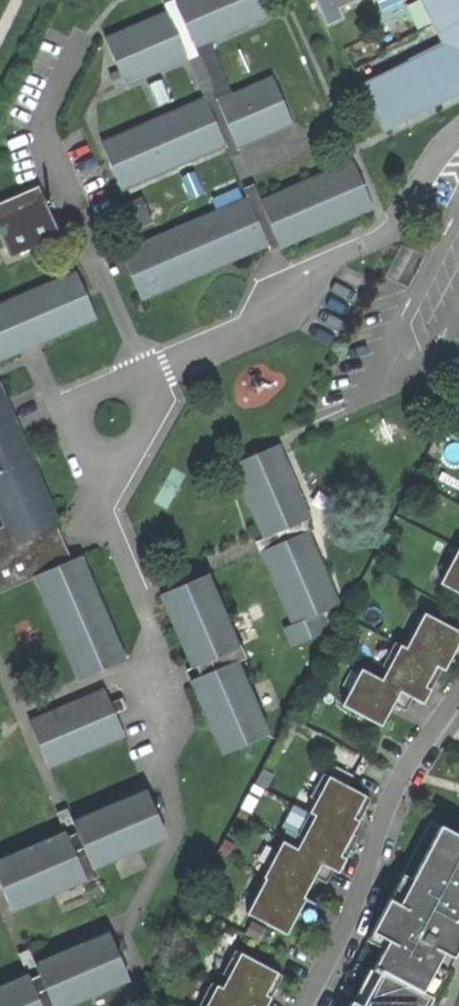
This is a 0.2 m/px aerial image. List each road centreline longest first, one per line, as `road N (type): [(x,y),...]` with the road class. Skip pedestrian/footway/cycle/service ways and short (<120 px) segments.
road 1 (residential): [(306,1005),(354,913),(389,806),(458,697)]

